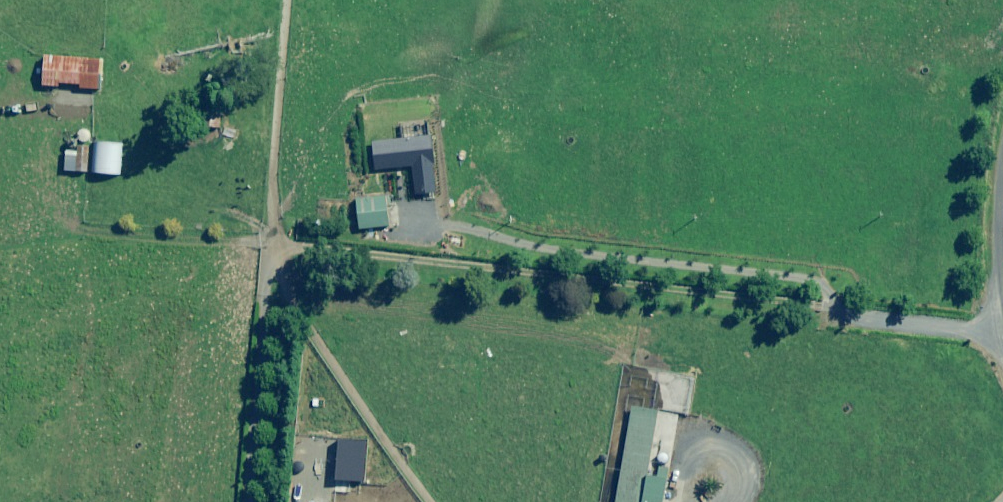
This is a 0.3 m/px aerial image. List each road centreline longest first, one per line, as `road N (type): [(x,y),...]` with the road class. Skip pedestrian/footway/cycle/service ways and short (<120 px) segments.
road 1 (track): [(259,243),(1002,327)]
road 2 (track): [(464,501),(259,243)]
road 3 (track): [(259,243),(242,501)]

